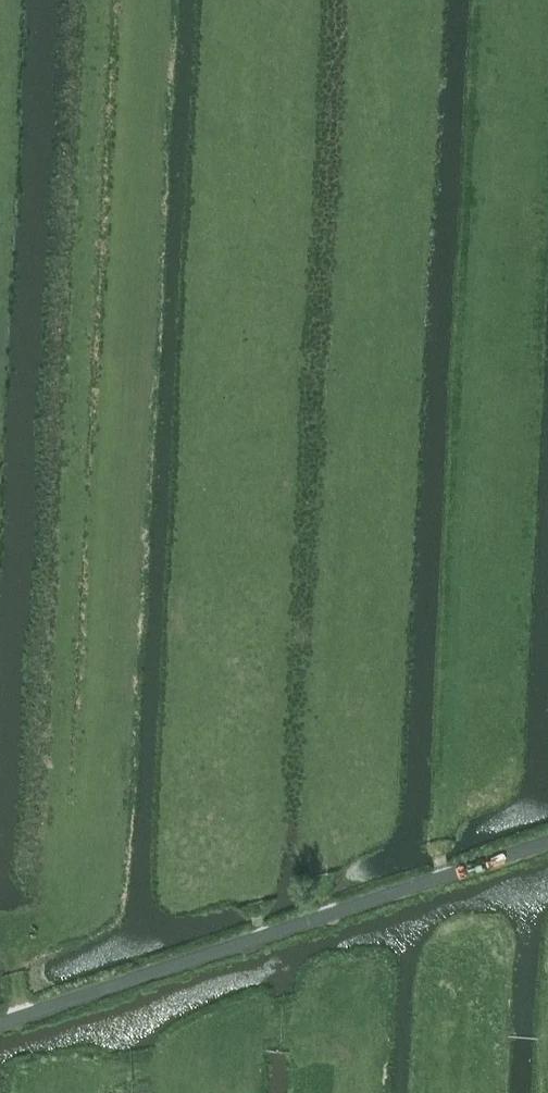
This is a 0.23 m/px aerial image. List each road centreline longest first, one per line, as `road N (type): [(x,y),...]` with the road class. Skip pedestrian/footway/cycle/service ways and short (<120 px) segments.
road 1 (unclassified): [(0,1024),(547,844)]
road 2 (track): [(453,875),(443,842),(454,741)]

